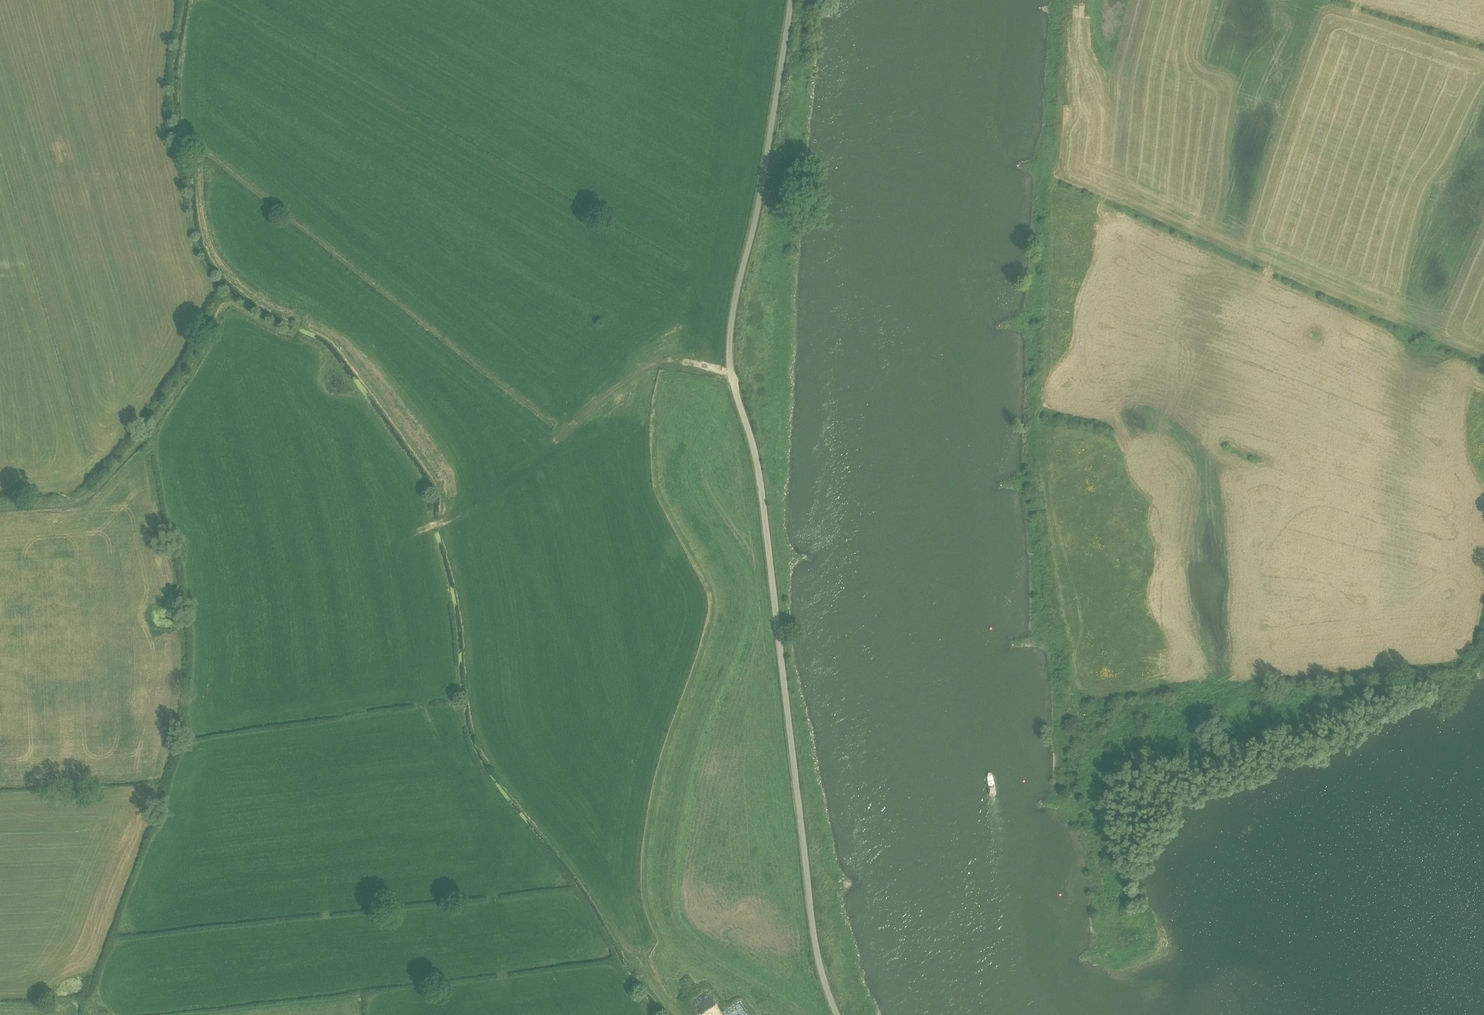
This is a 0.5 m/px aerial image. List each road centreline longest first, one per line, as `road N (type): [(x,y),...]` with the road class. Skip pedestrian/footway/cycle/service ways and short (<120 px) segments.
road 1 (track): [(563,436),(639,366),(664,361),(730,372)]

